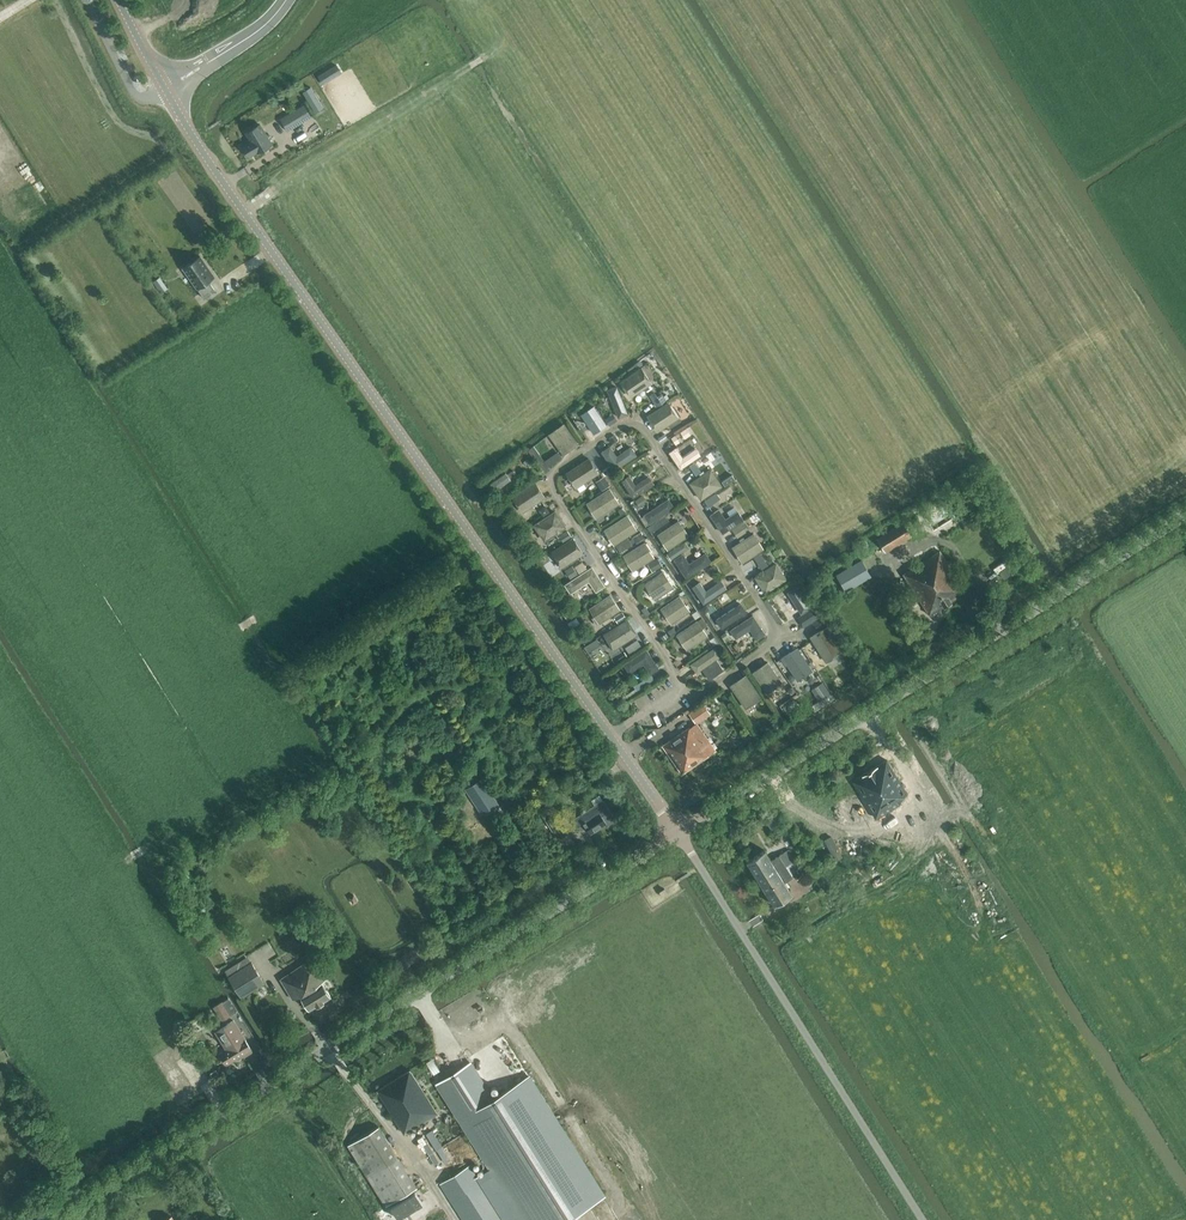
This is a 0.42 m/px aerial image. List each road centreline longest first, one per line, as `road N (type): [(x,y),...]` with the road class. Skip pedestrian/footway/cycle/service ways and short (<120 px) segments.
road 1 (tertiary): [(165,89),(623,752)]
road 2 (tertiary): [(59,1219),(679,833)]
road 3 (tertiary): [(679,833),(1185,516)]
road 4 (unclassified): [(921,1219),(679,833)]
road 5 (residential): [(689,699),(773,645),(773,625),(650,435),(636,426),(614,431)]
road 6 (residential): [(614,431),(554,474),(557,497),(689,699)]
road 7 (motorway): [(165,89),(247,39),(286,0)]

